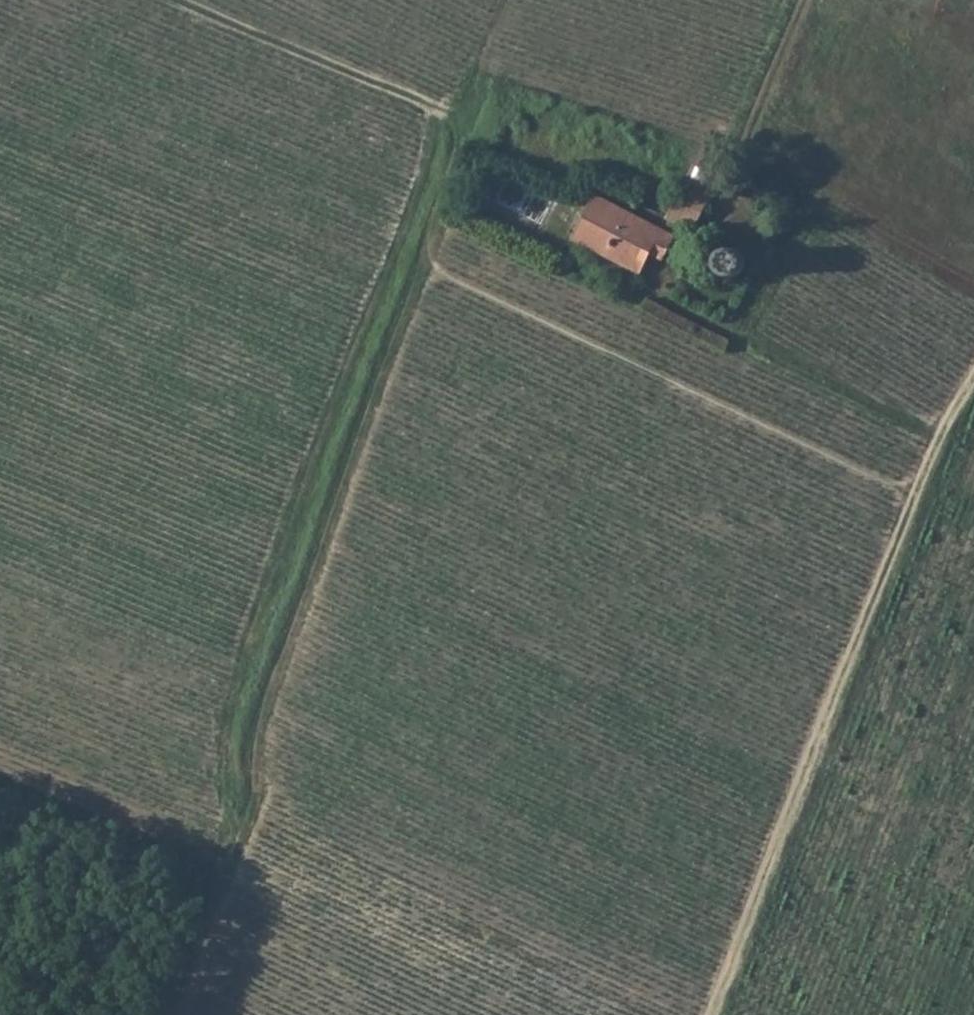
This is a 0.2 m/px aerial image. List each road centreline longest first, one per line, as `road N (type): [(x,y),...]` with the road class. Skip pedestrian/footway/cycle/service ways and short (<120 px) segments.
road 1 (track): [(156,0),(434,117),(312,448),(223,734),(235,874)]
road 2 (track): [(709,1014),(854,636),(973,370)]
road 3 (track): [(0,774),(235,874),(188,1014)]

